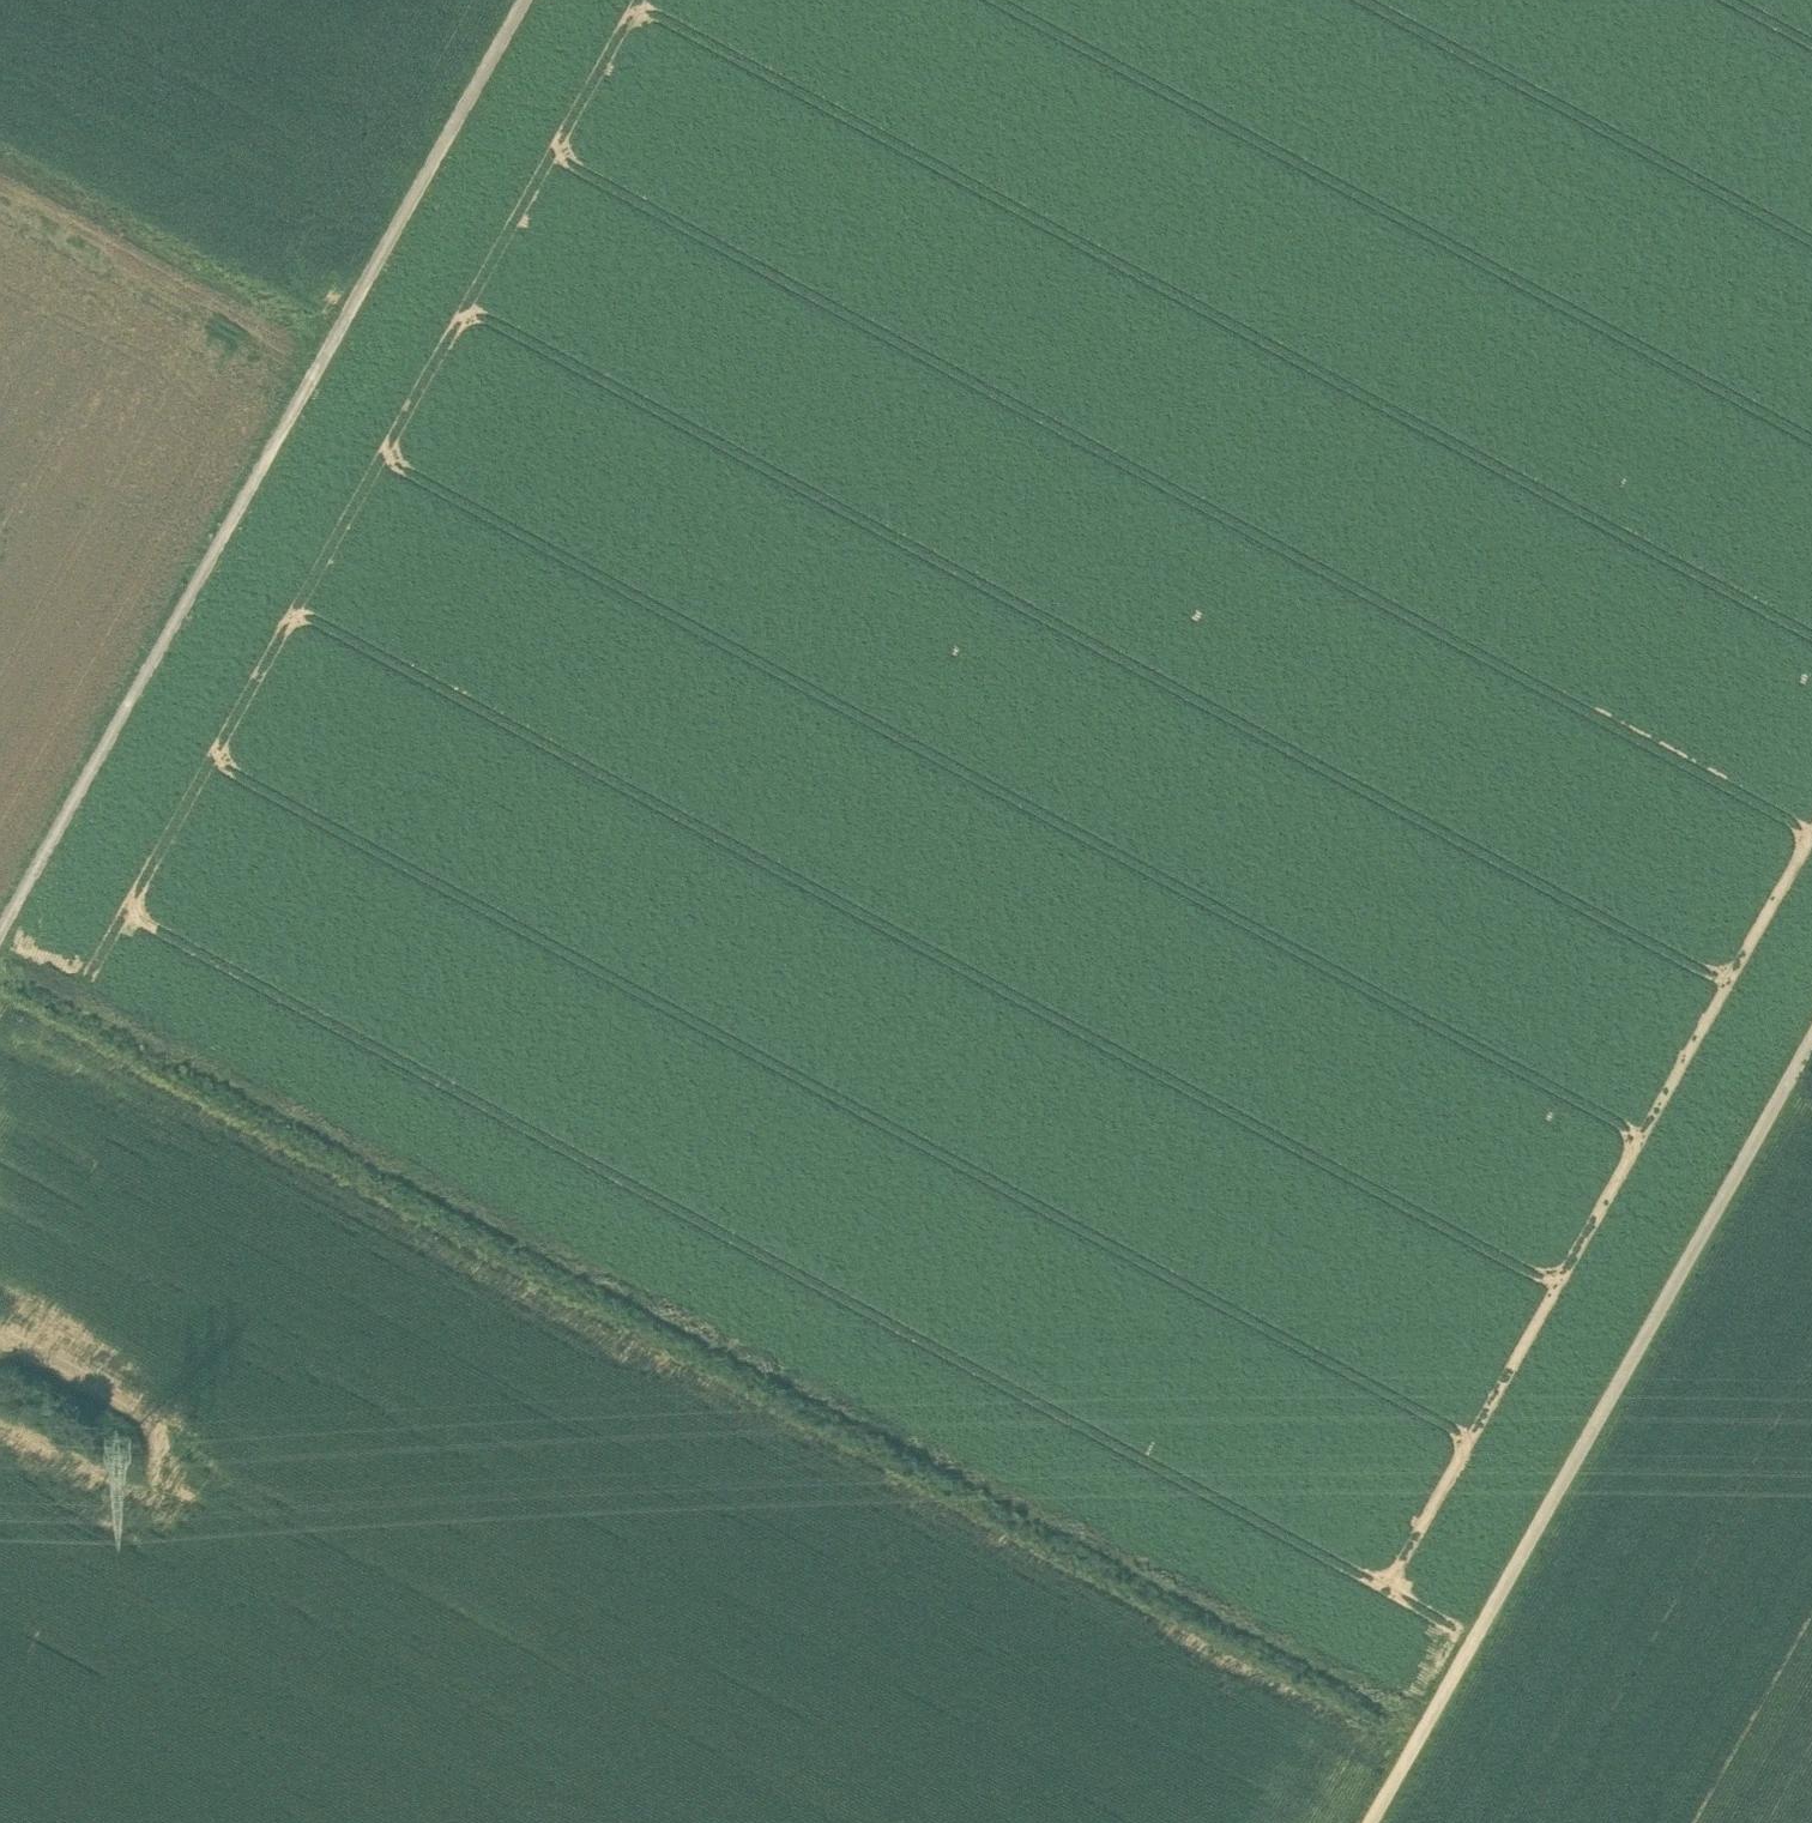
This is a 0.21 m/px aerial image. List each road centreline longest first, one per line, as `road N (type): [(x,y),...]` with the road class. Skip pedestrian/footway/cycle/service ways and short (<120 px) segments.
road 1 (track): [(0,928),(523,0)]
road 2 (track): [(1370,1822),(1811,1041)]

